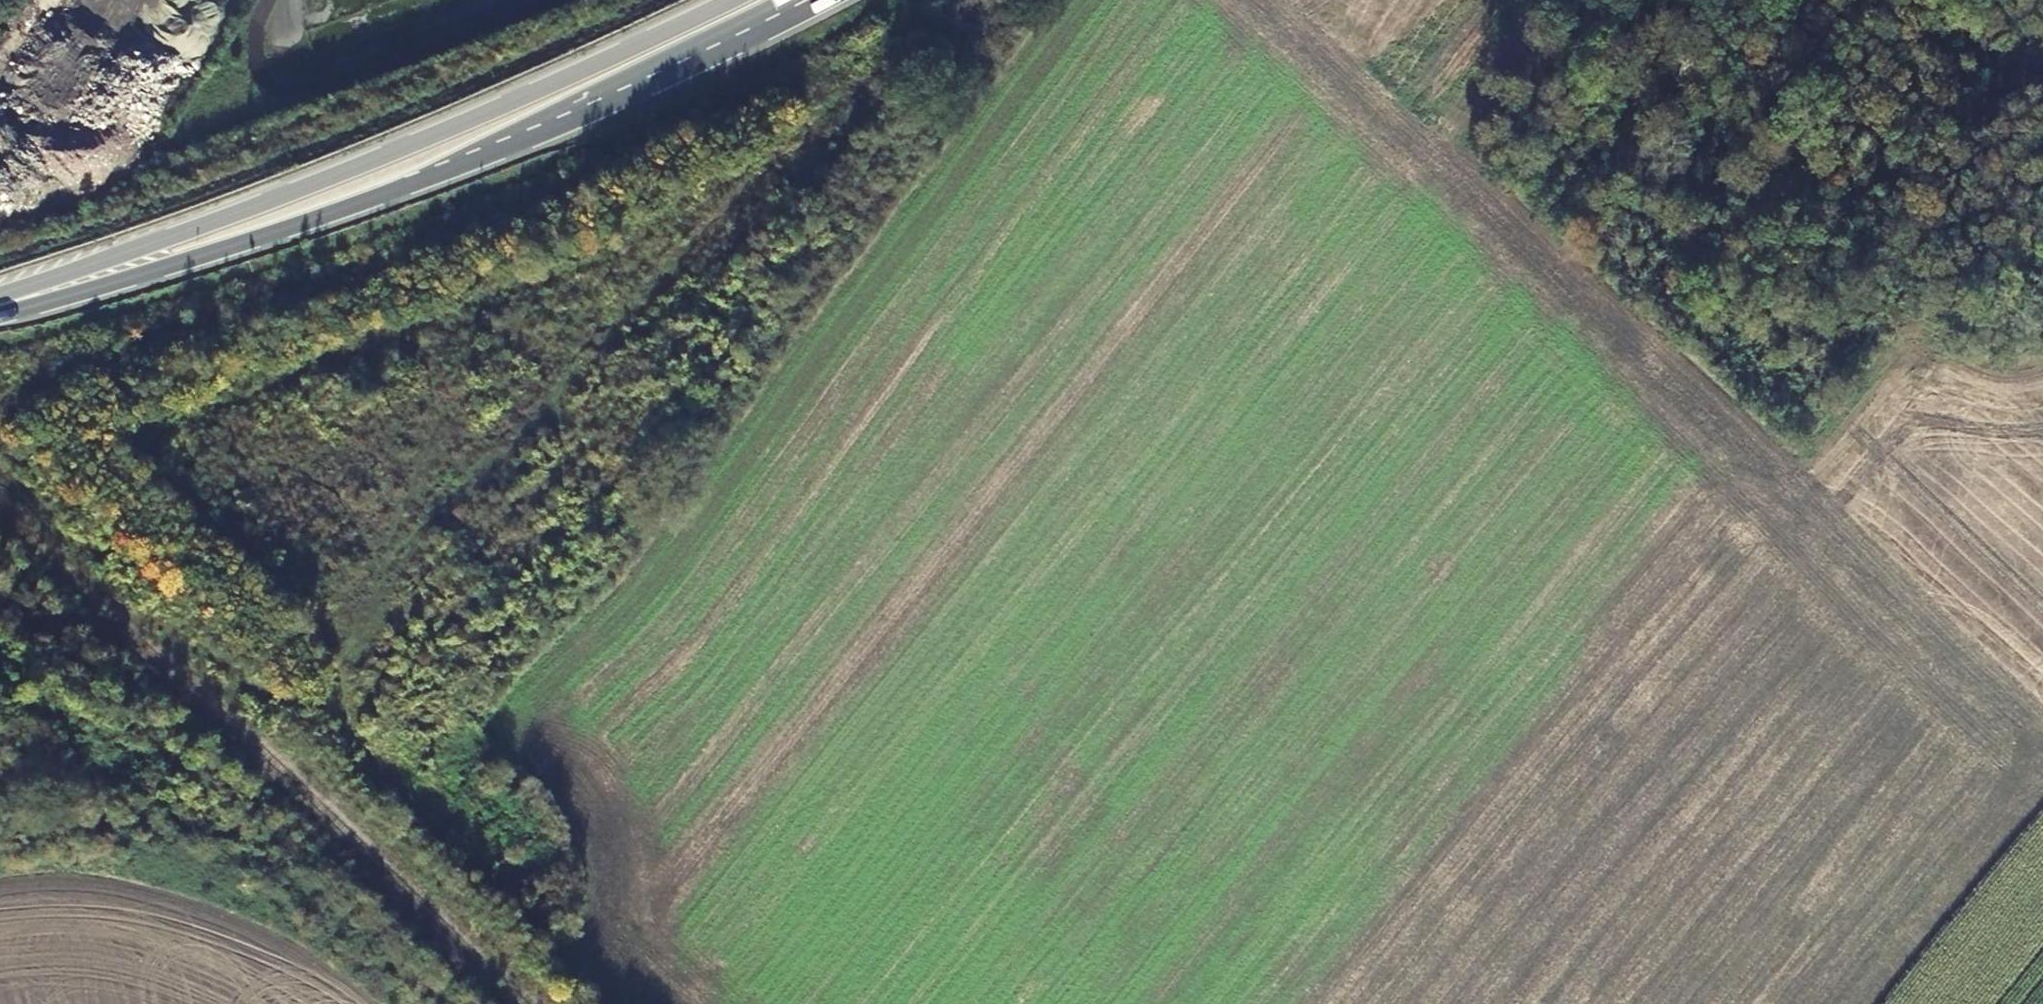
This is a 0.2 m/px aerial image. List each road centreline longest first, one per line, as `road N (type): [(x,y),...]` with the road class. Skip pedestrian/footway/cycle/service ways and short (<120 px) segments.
road 1 (secondary): [(0,306),(525,117),(776,0)]

